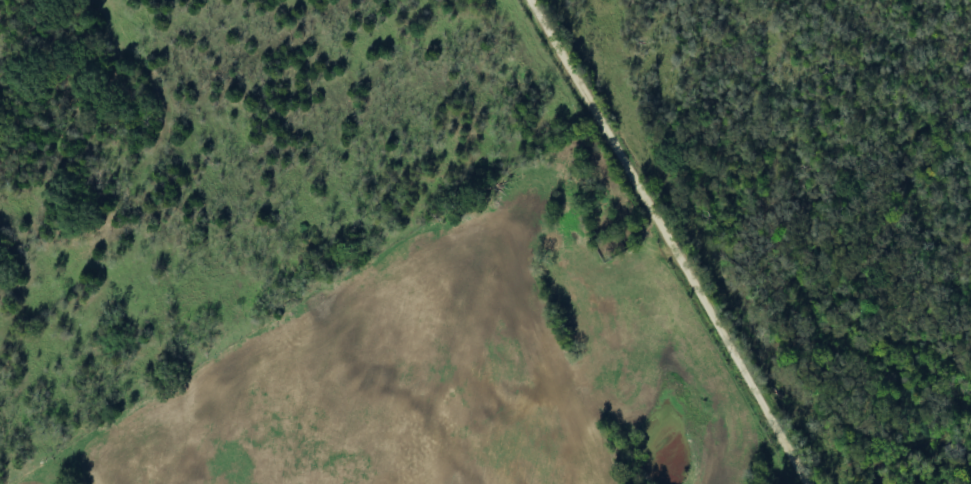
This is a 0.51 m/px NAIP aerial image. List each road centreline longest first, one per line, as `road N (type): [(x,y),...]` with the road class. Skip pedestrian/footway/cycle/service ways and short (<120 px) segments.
road 1 (residential): [(818,483),(541,0)]

